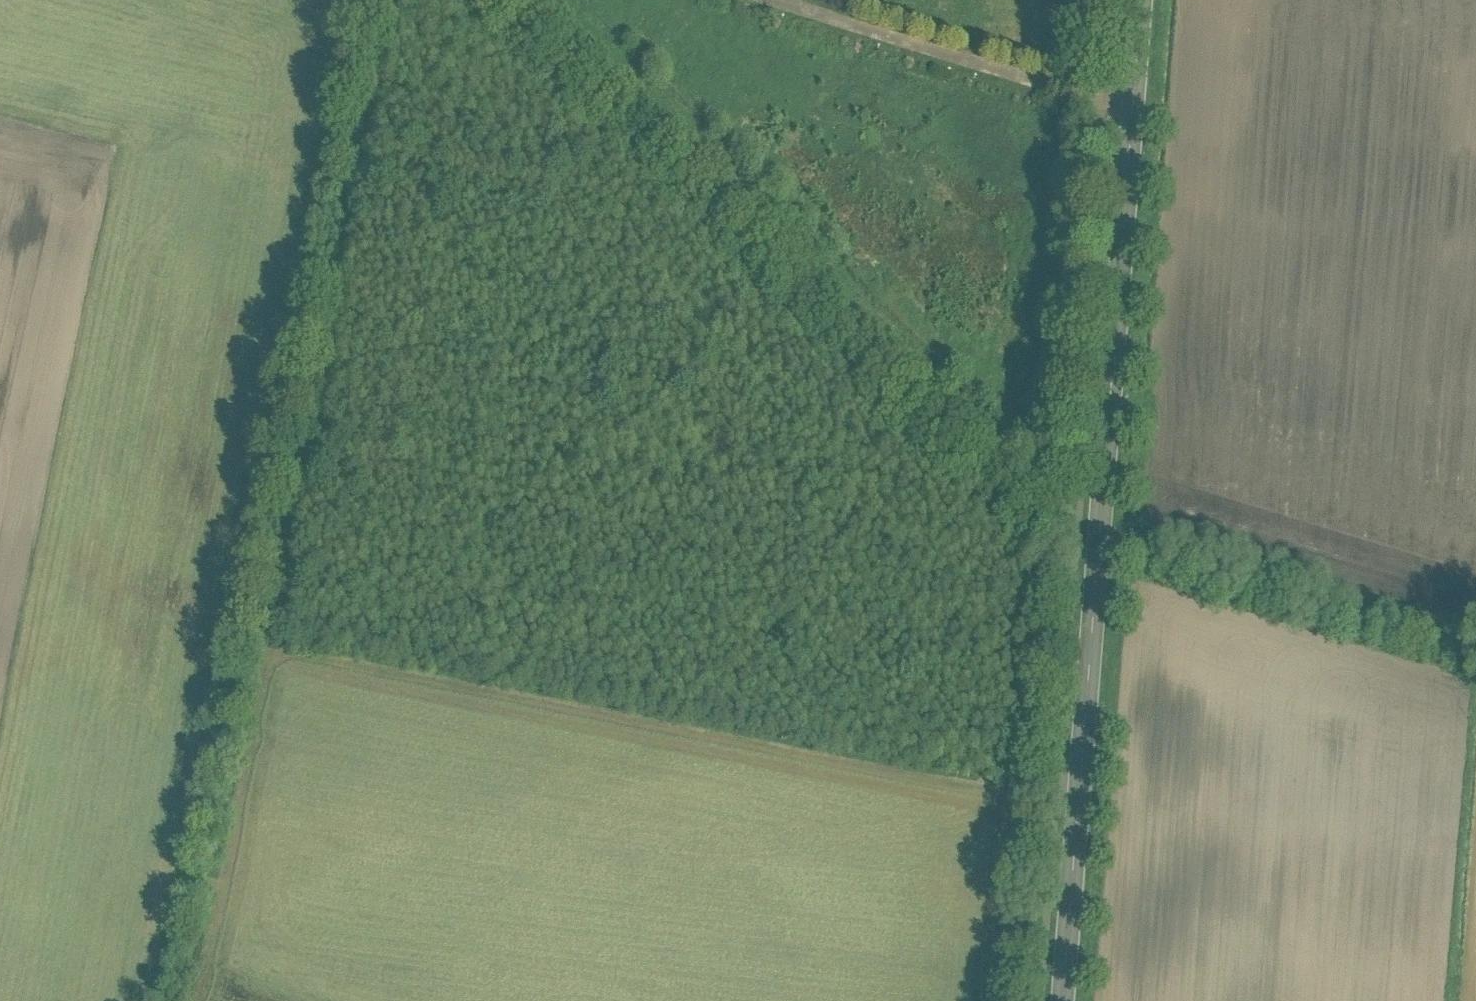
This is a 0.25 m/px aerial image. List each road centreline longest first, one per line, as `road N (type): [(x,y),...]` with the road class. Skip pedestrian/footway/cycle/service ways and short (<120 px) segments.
road 1 (tertiary): [(1147,0),(1067,1000)]

